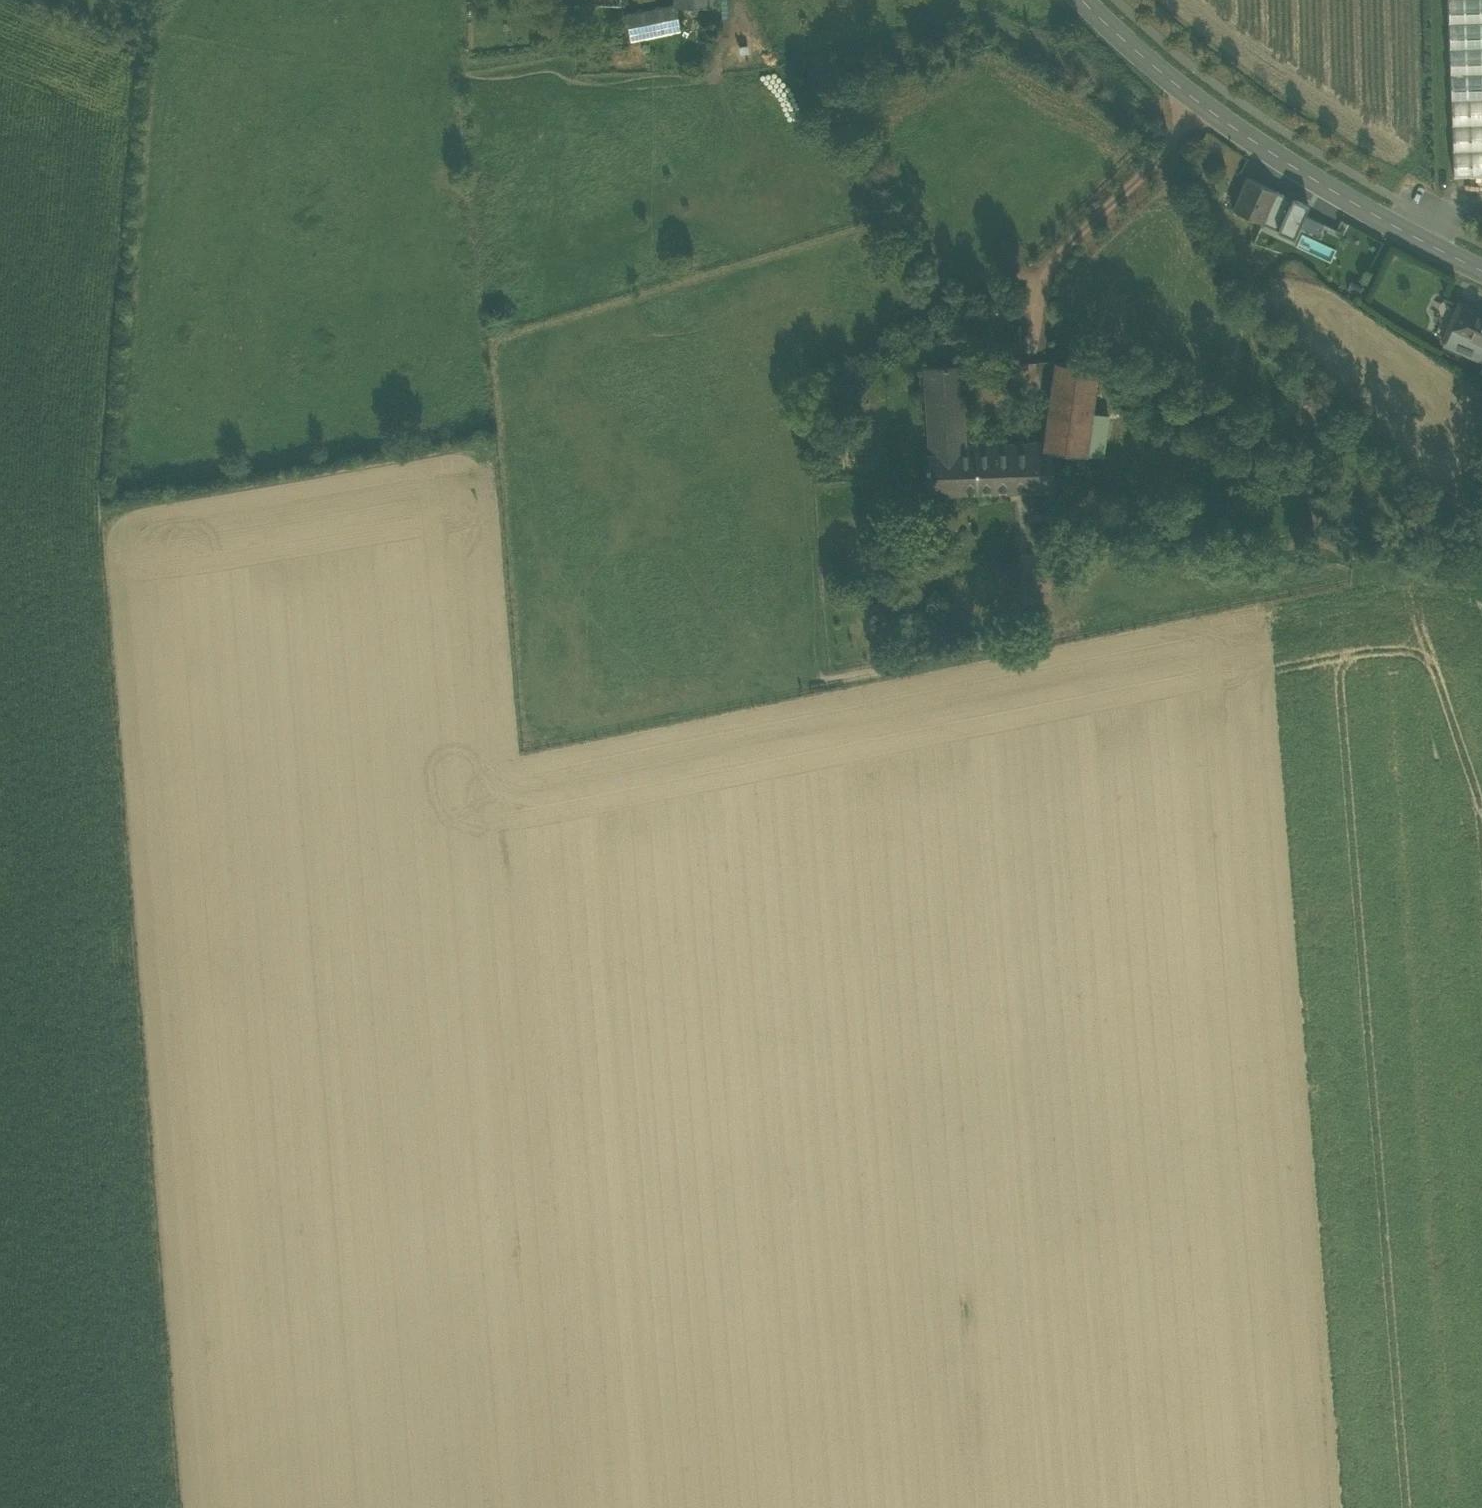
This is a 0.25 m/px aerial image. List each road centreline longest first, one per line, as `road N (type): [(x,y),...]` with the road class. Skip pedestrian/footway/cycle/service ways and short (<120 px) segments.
road 1 (tertiary): [(1084,0),(1196,100),(1335,191),(1481,271)]

